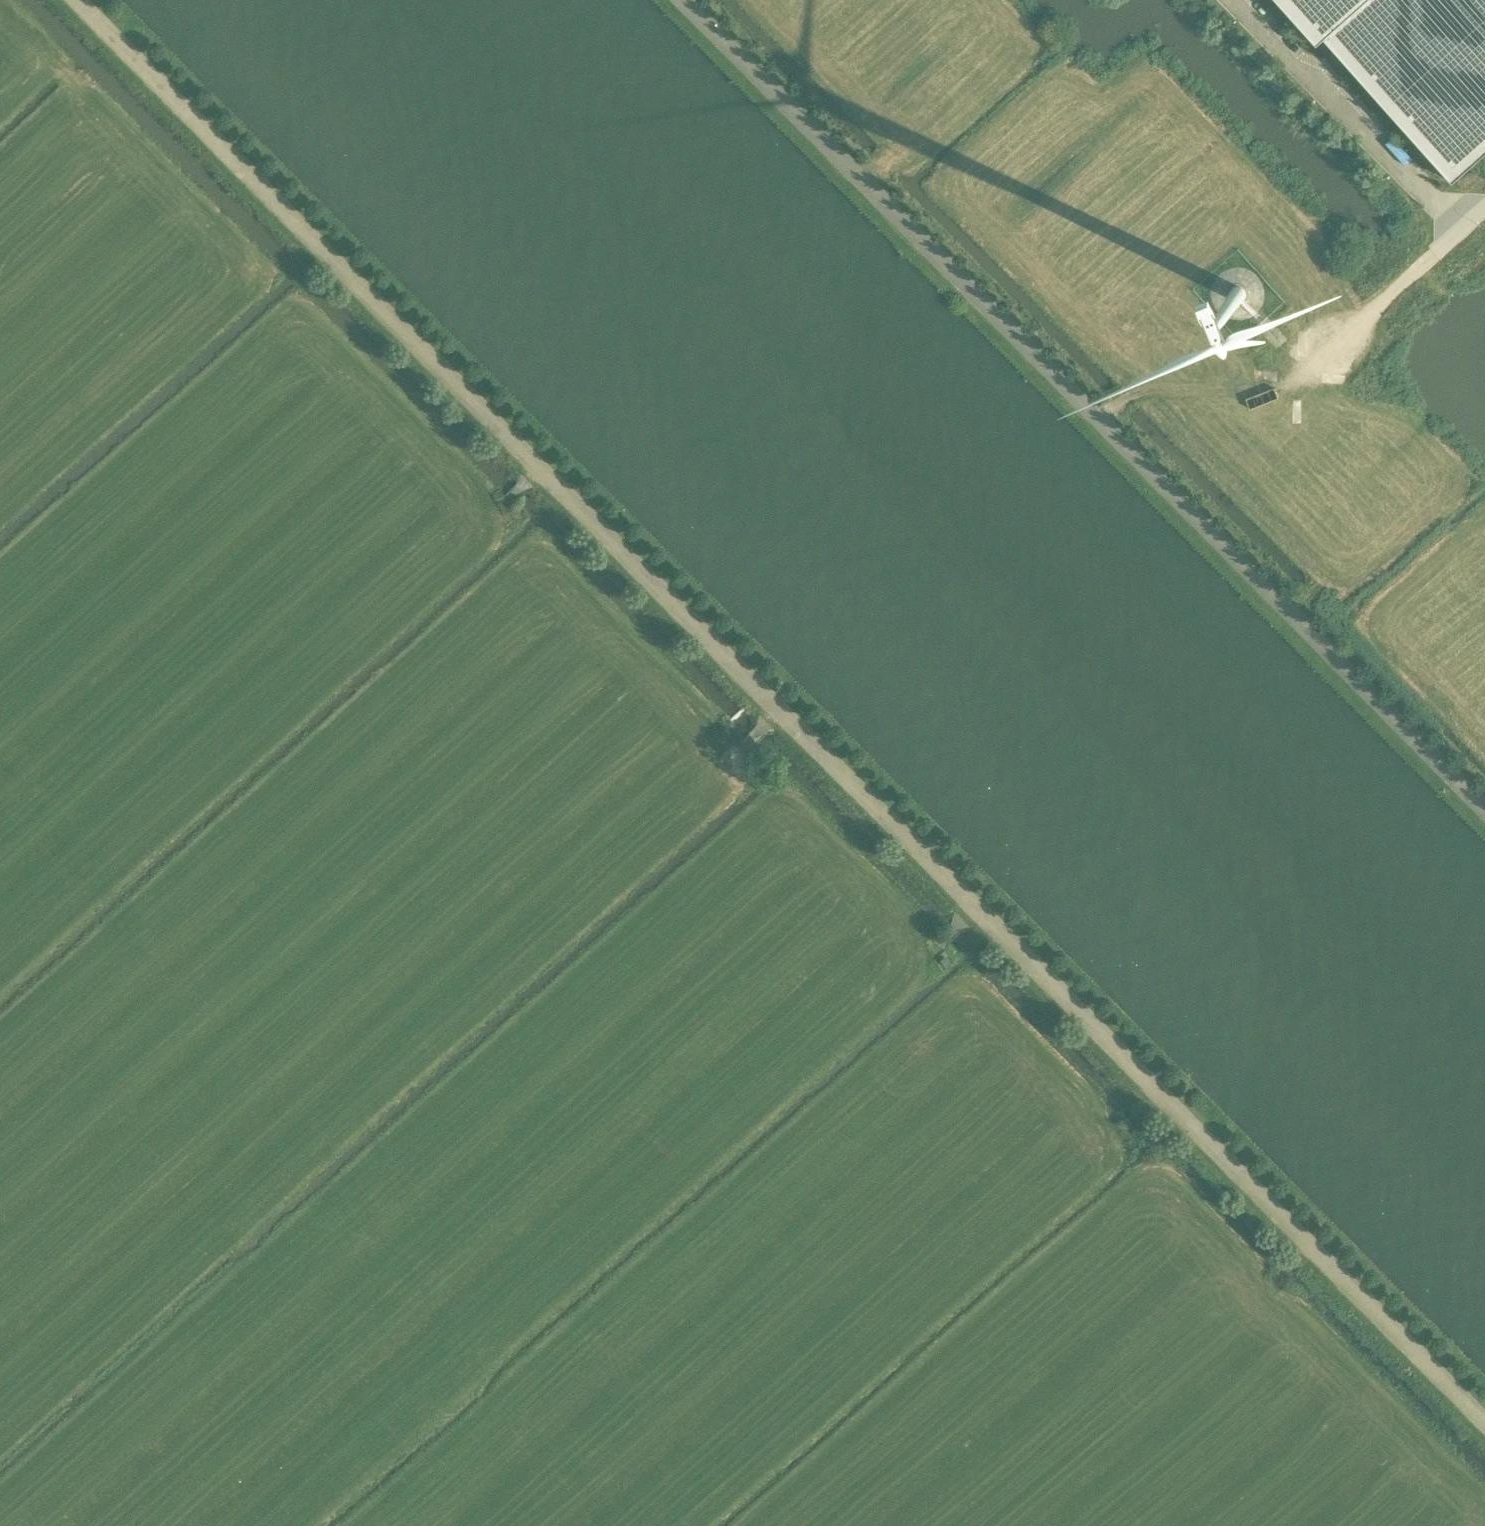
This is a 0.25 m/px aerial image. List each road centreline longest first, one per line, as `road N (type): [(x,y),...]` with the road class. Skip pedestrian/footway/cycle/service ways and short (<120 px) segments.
road 1 (unclassified): [(1484,1421),(74,0)]
road 2 (unclassified): [(1484,810),(682,0)]

